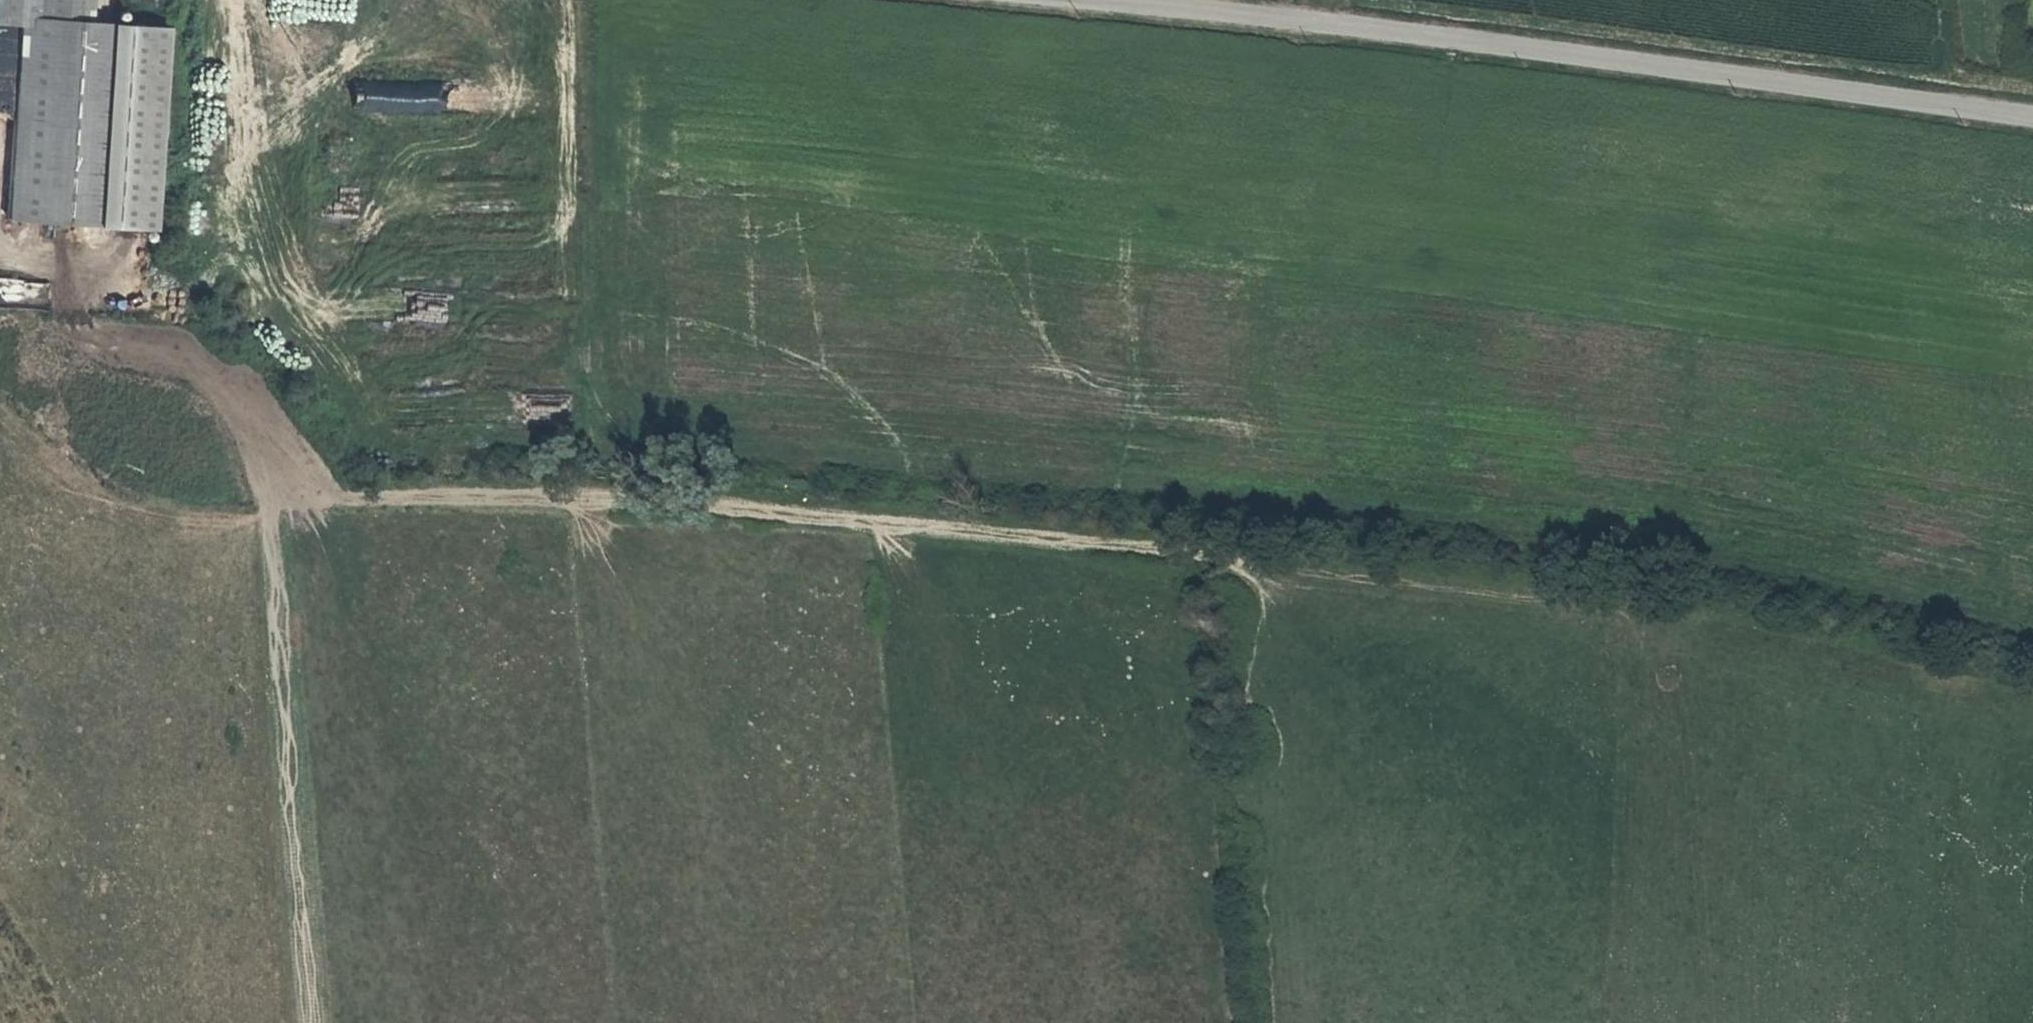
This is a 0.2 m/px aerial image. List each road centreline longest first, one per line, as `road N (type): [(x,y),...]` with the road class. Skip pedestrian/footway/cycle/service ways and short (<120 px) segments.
road 1 (unclassified): [(2032,119),(993,0)]

